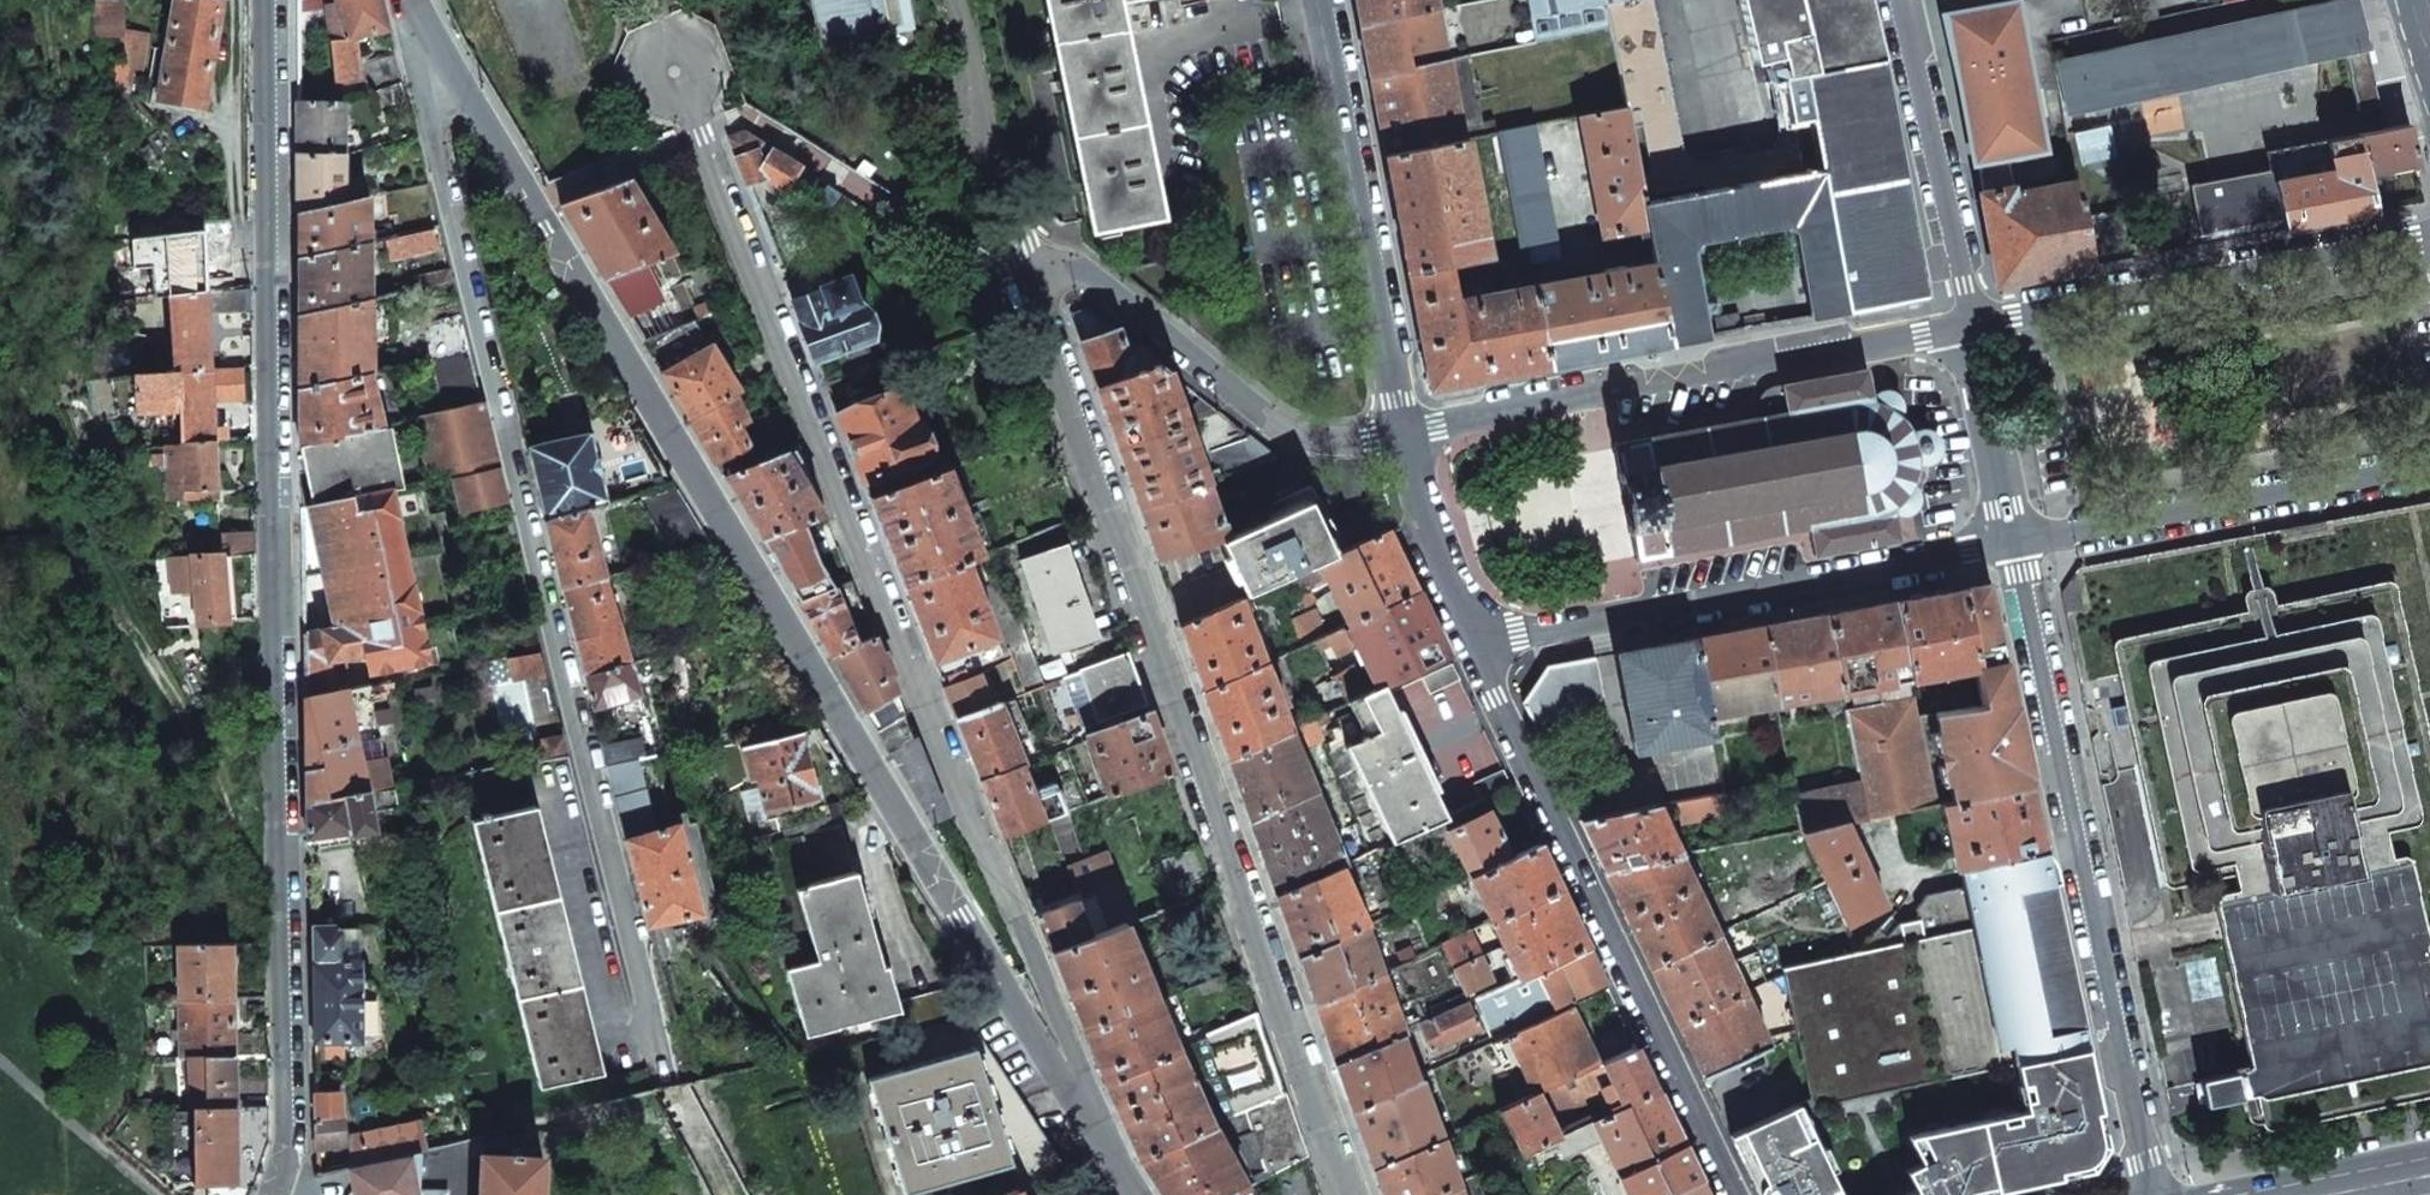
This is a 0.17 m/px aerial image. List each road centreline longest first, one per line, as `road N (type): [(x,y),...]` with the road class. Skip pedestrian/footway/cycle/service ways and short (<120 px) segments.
road 1 (residential): [(1352,1194),(1029,302),(1043,242),(1302,439),(1404,431)]
road 2 (residential): [(437,42),(761,597),(1120,1170)]
road 3 (residential): [(271,0),(290,1160),(278,1194)]
road 4 (residential): [(1120,1170),(676,71)]
road 5 (residential): [(437,42),(443,154),(676,1081)]
road 6 (track): [(0,272),(28,370),(127,623),(283,895)]
road 7 (residential): [(2155,1194),(2015,543)]
road 8 (residential): [(1474,639),(1731,1194)]
road 9 (residential): [(1969,321),(1404,431)]
road 10 (residential): [(1474,639),(2015,543)]
road 11 (residential): [(2429,233),(1969,321)]
road 12 (residential): [(1404,431),(1321,0)]
road 13 (residential): [(2015,543),(2429,469)]
road 14 (residential): [(1969,321),(1898,0)]
road 15 (residential): [(2015,543),(1969,321)]
road 16 (residential): [(1474,639),(1422,507),(1404,431)]

